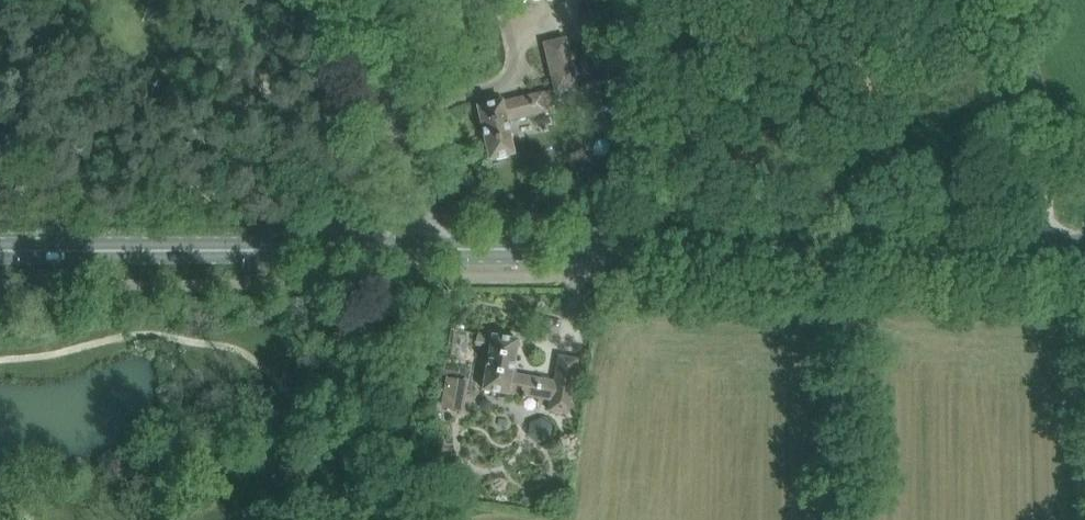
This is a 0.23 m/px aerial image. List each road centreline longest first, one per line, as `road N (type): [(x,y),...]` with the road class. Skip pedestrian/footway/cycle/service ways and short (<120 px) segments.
road 1 (tertiary): [(1084,247),(0,248)]
road 2 (track): [(421,248),(383,519)]
road 3 (track): [(1053,247),(1040,153),(981,0)]

